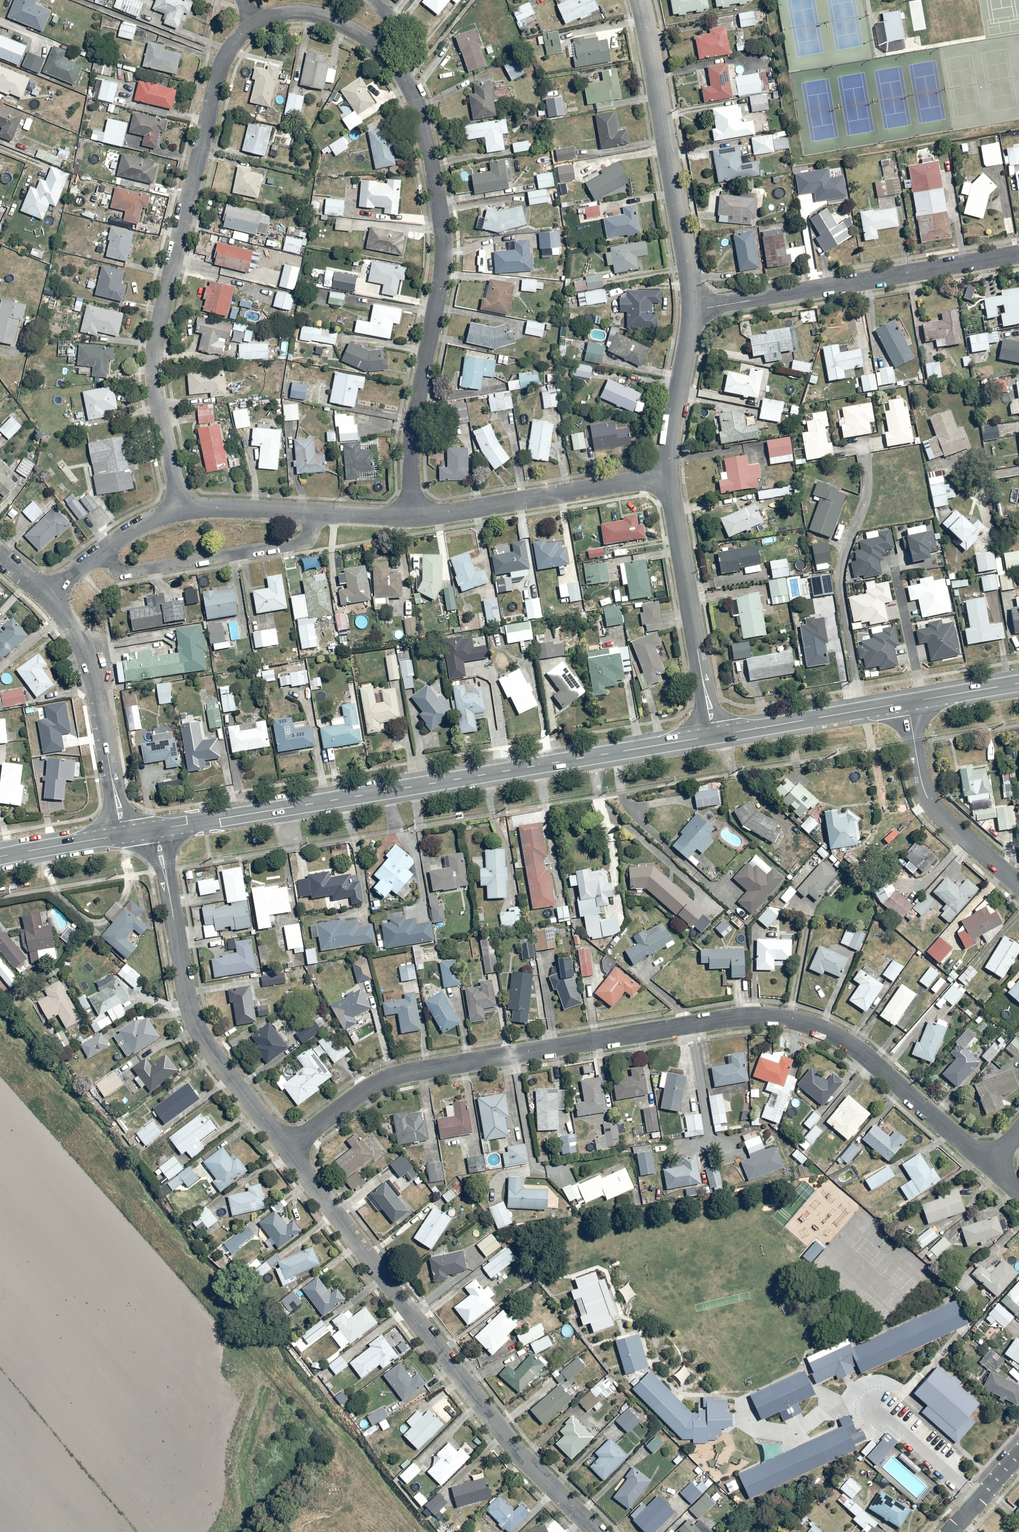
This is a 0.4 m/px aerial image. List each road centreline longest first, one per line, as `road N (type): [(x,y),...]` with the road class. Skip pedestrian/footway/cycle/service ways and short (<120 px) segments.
road 1 (residential): [(990,1165),(838,1037),(767,1016),(402,1074),(361,1091),(286,1148)]
road 2 (secondary): [(159,829),(712,736)]
road 3 (residential): [(261,19),(236,35),(149,358),(177,504)]
road 4 (residential): [(286,1148),(508,1440),(595,1531)]
road 5 (residential): [(397,512),(402,412),(432,237),(410,108),(382,50)]
road 6 (residential): [(159,829),(194,1024),(286,1148)]
road 7 (residential): [(1018,250),(695,302)]
road 8 (residential): [(695,302),(630,0)]
road 9 (residential): [(712,736),(657,470)]
road 10 (residential): [(36,589),(66,619),(92,668),(122,835)]
road 11 (residential): [(397,512),(657,470)]
road 12 (residential): [(92,554),(109,570),(290,541),(303,507)]
road 13 (residential): [(908,702),(925,796),(1018,881)]
road 14 (secondary): [(712,736),(908,702)]
road 15 (residential): [(657,470),(695,302)]
road 16 (residential): [(382,50),(310,17),(261,19)]
road 17 (residential): [(177,504),(303,507)]
road 18 (secondary): [(0,857),(122,835)]

